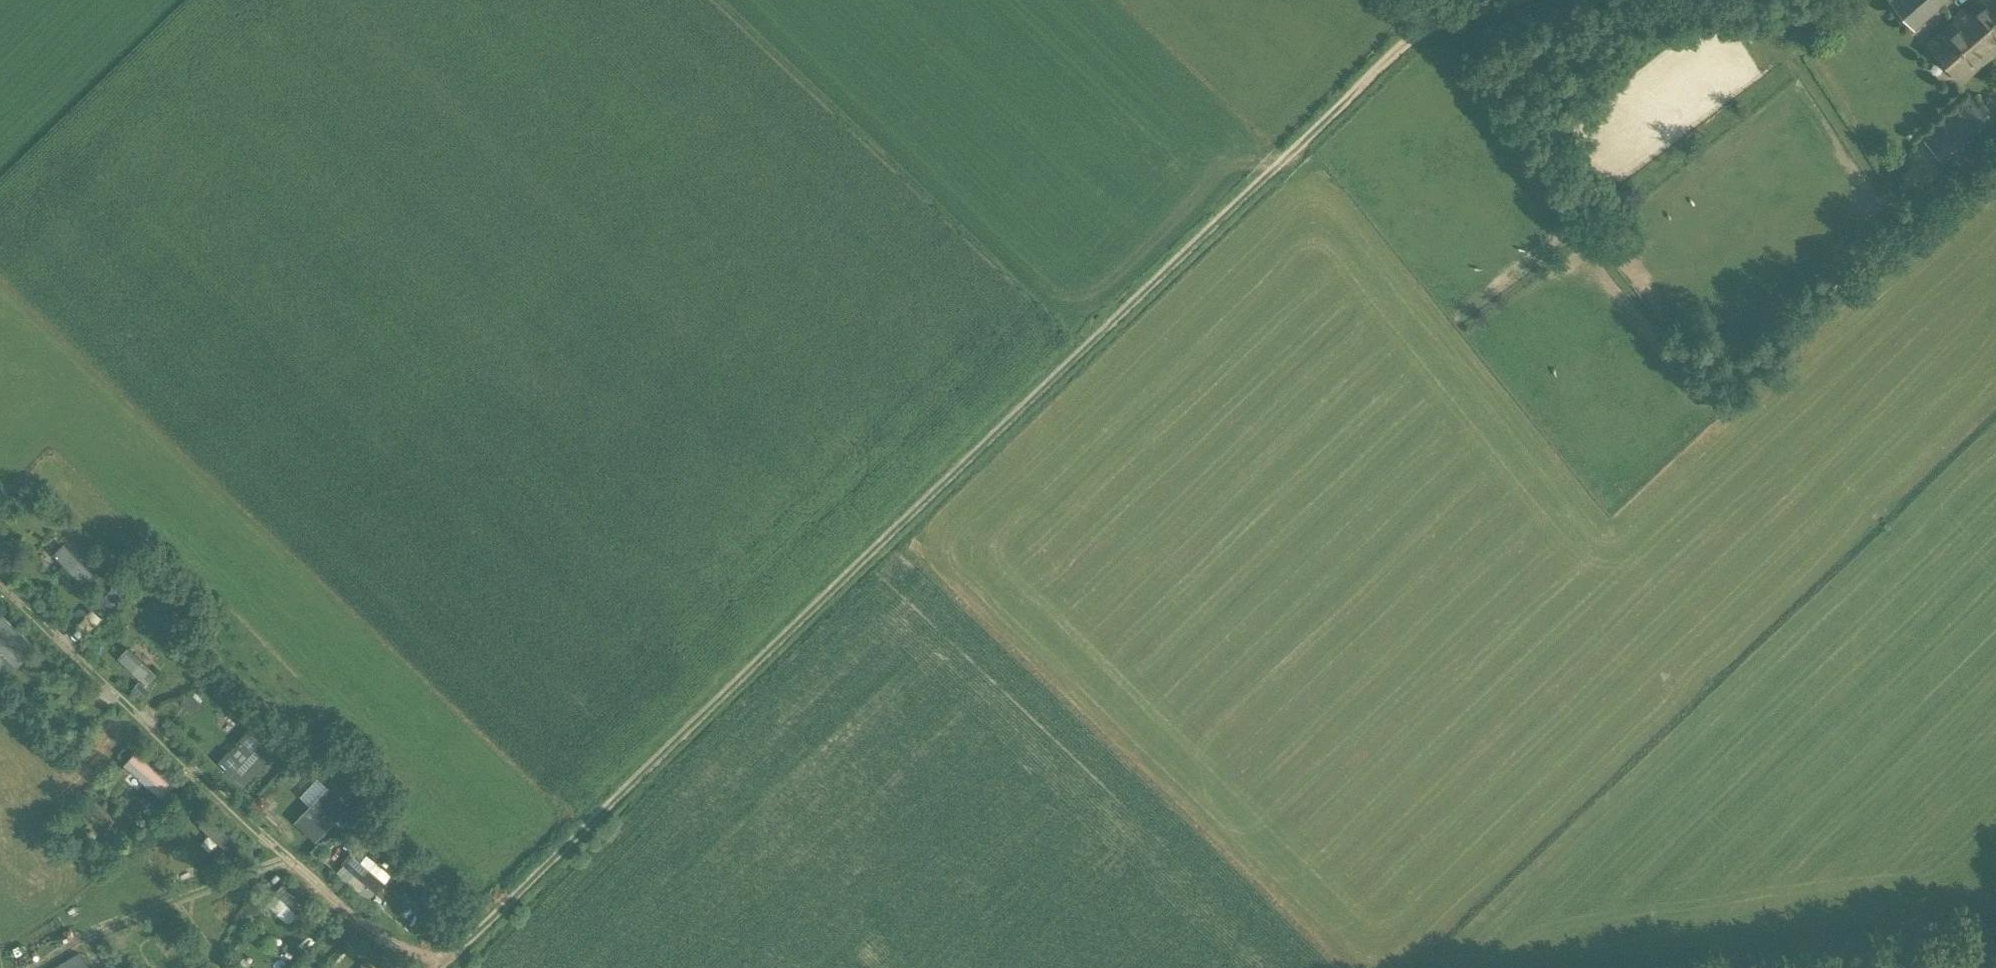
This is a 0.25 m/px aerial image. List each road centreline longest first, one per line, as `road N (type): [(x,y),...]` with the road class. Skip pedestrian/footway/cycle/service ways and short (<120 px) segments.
road 1 (track): [(1445,16),(1418,31),(1200,237),(444,967)]
road 2 (track): [(457,955),(371,928),(0,586)]
road 3 (track): [(292,855),(79,932),(29,967)]

